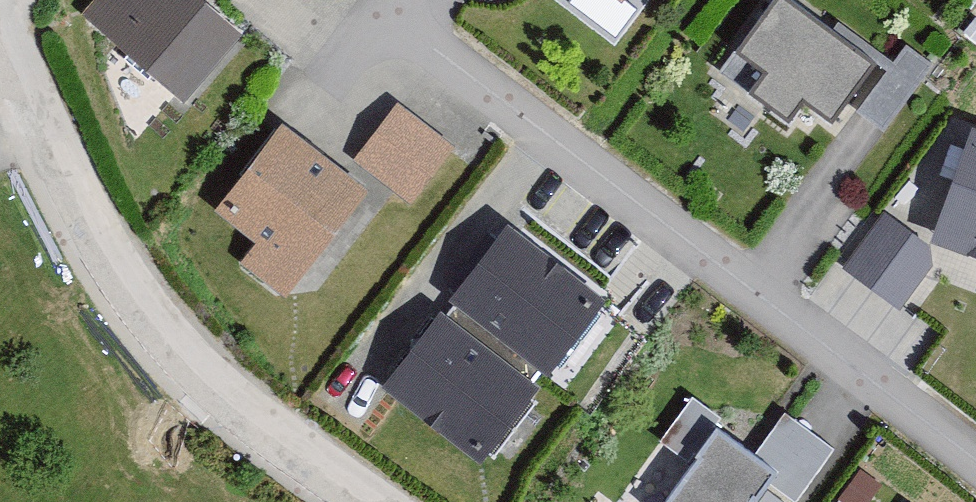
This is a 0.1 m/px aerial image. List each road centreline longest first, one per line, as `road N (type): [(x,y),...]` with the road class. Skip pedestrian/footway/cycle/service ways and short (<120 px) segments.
road 1 (residential): [(975,467),(386,12)]
road 2 (residential): [(0,38),(58,172),(138,304),(239,425),(345,501)]

